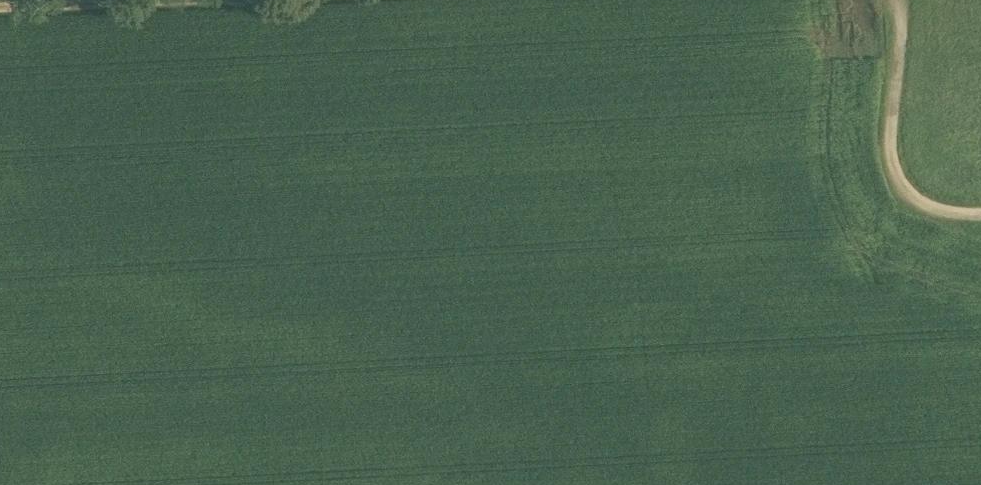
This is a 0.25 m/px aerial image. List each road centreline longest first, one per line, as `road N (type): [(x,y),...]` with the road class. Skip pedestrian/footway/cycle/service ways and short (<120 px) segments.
road 1 (track): [(898,0),(894,171),(913,199),(933,210),(980,215)]
road 2 (track): [(0,7),(144,0)]

